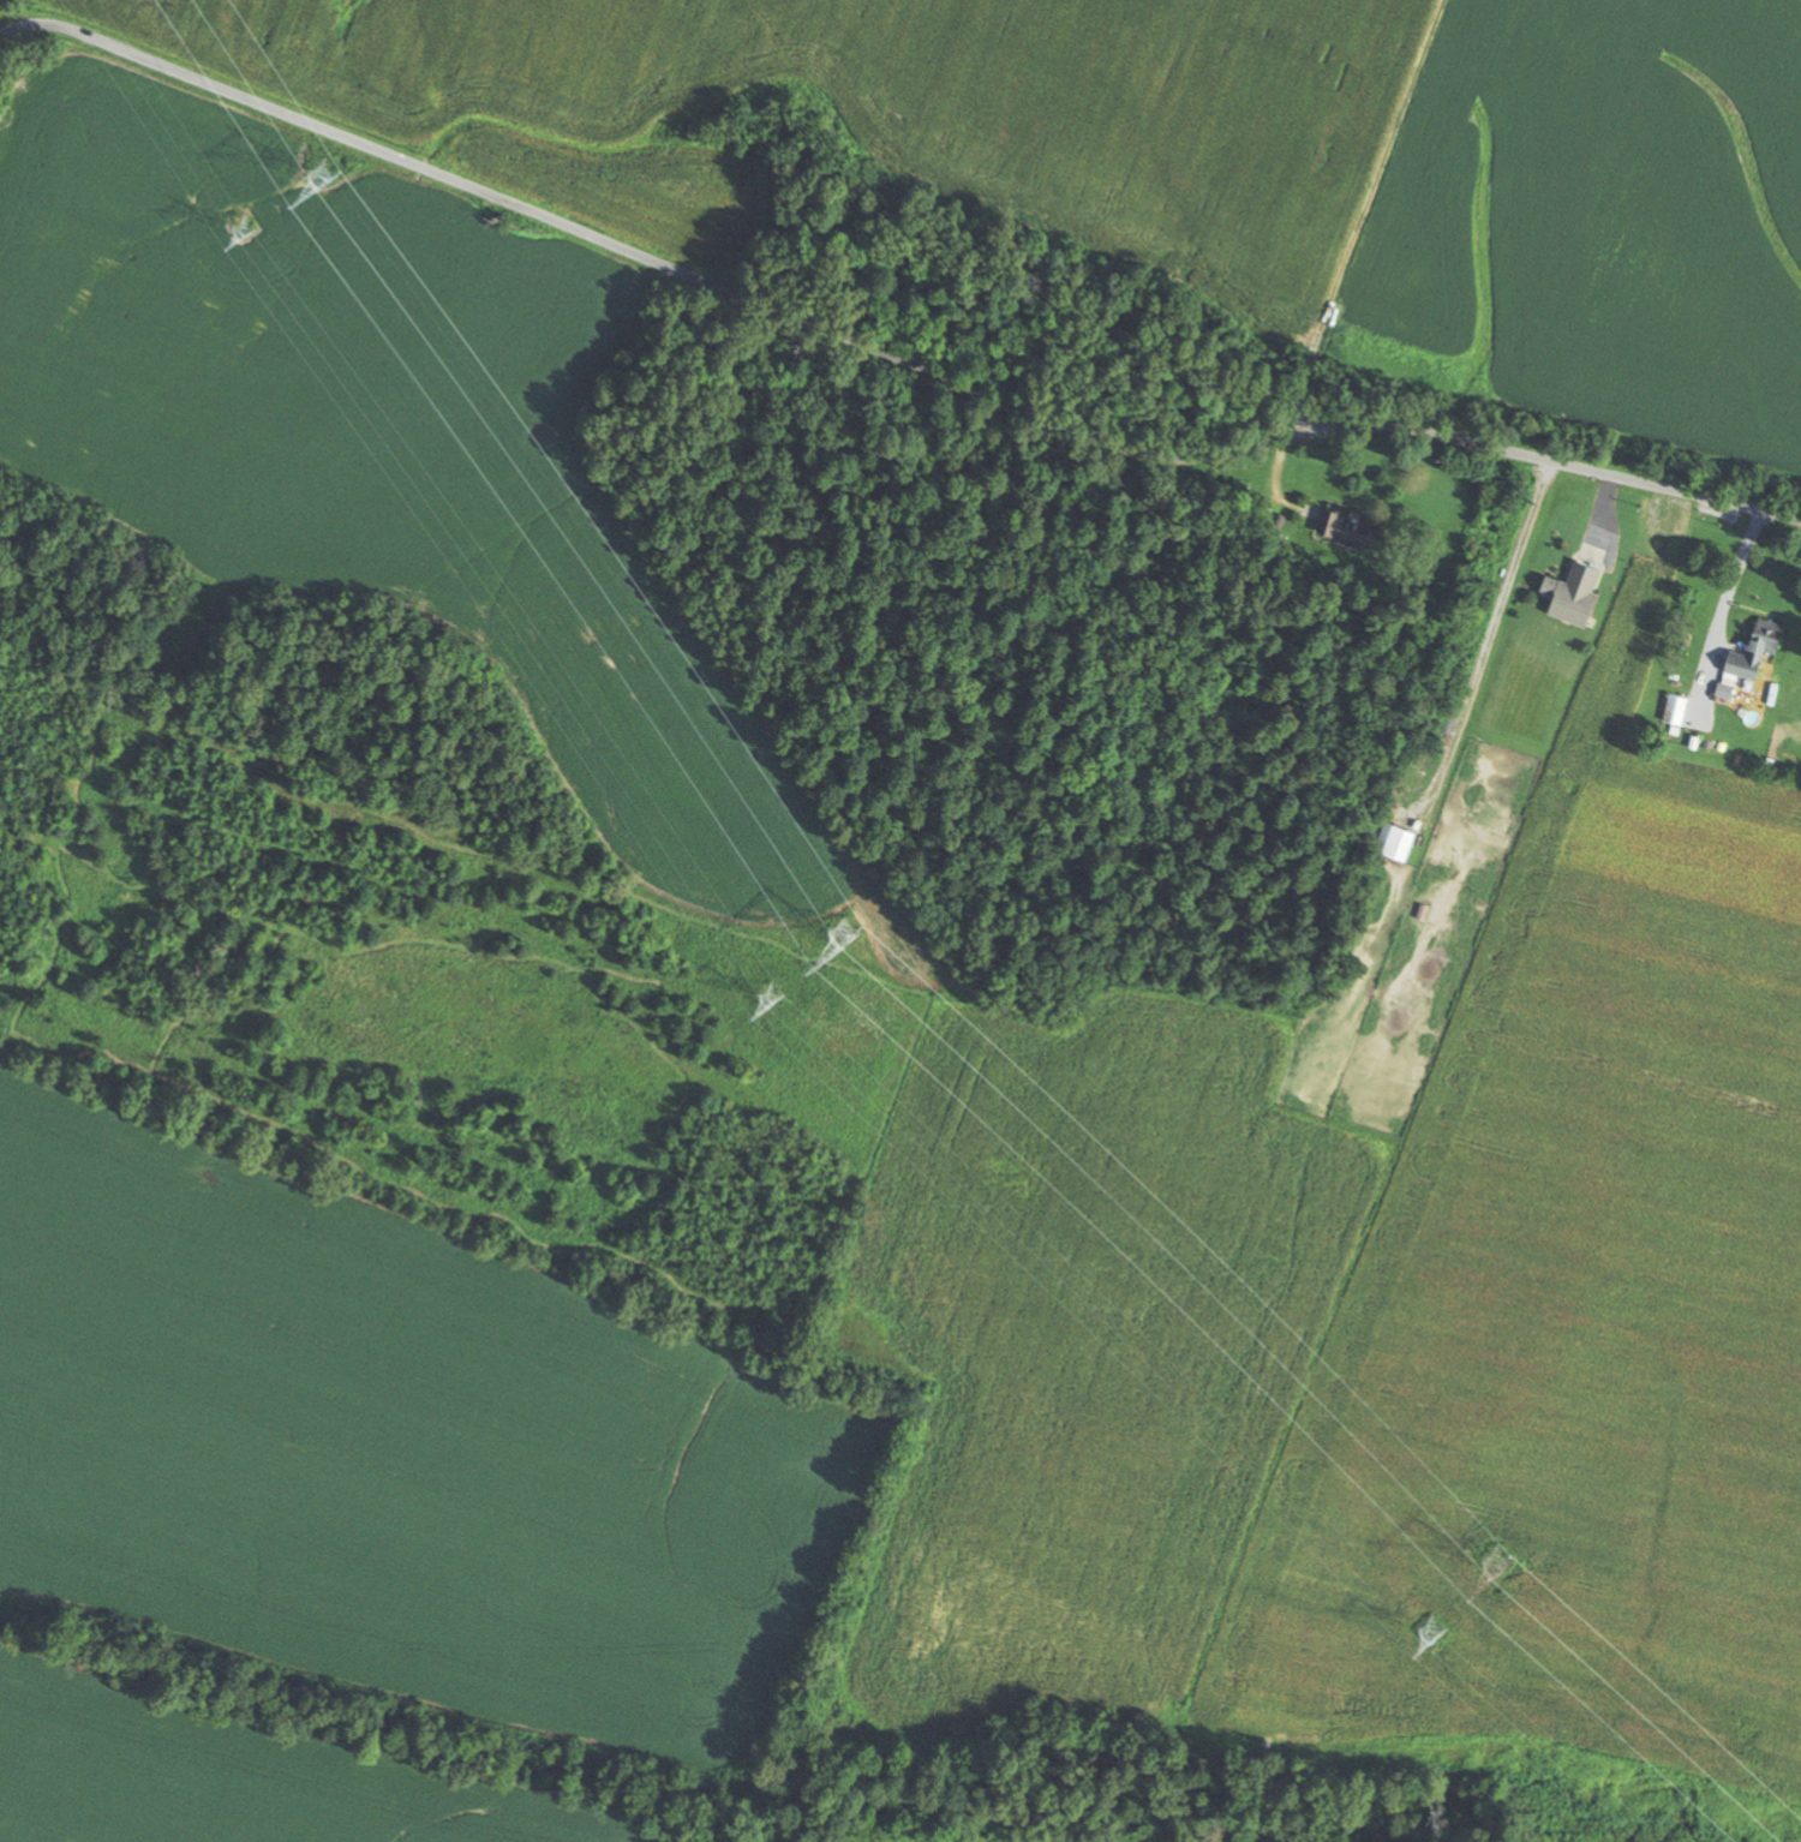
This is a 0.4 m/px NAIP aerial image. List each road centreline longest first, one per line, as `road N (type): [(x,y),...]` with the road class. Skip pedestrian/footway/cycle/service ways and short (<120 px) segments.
road 1 (residential): [(1800,520),(1393,424),(1330,424),(1197,451),(1106,436),(137,55),(53,26),(0,40)]

